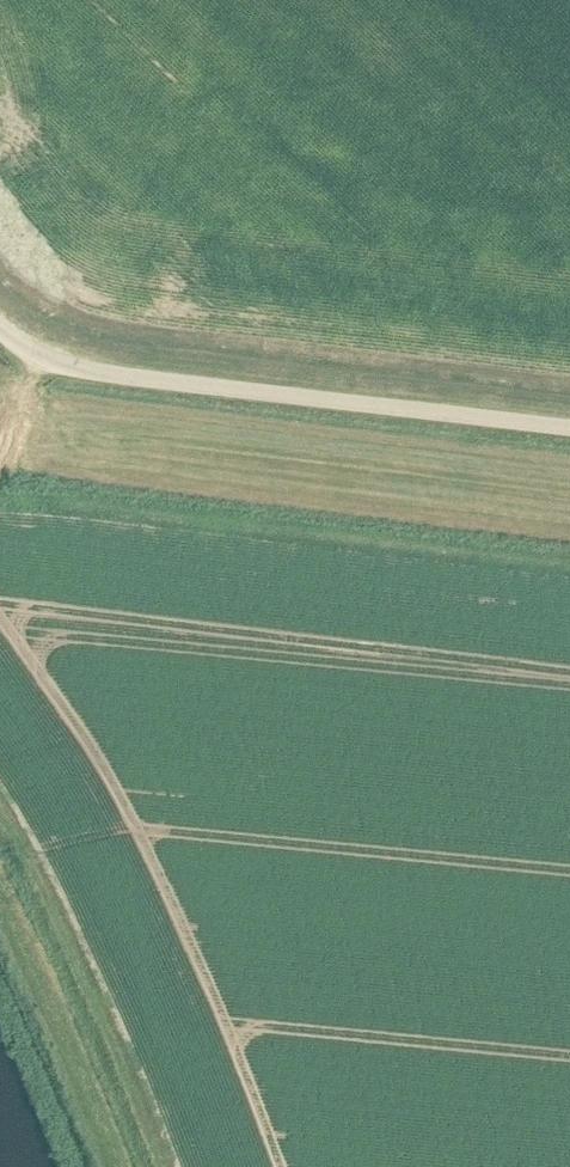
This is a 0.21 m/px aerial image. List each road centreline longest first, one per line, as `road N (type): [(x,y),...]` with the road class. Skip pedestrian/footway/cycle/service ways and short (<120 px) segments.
road 1 (unclassified): [(569,432),(78,375),(22,357),(0,339)]

